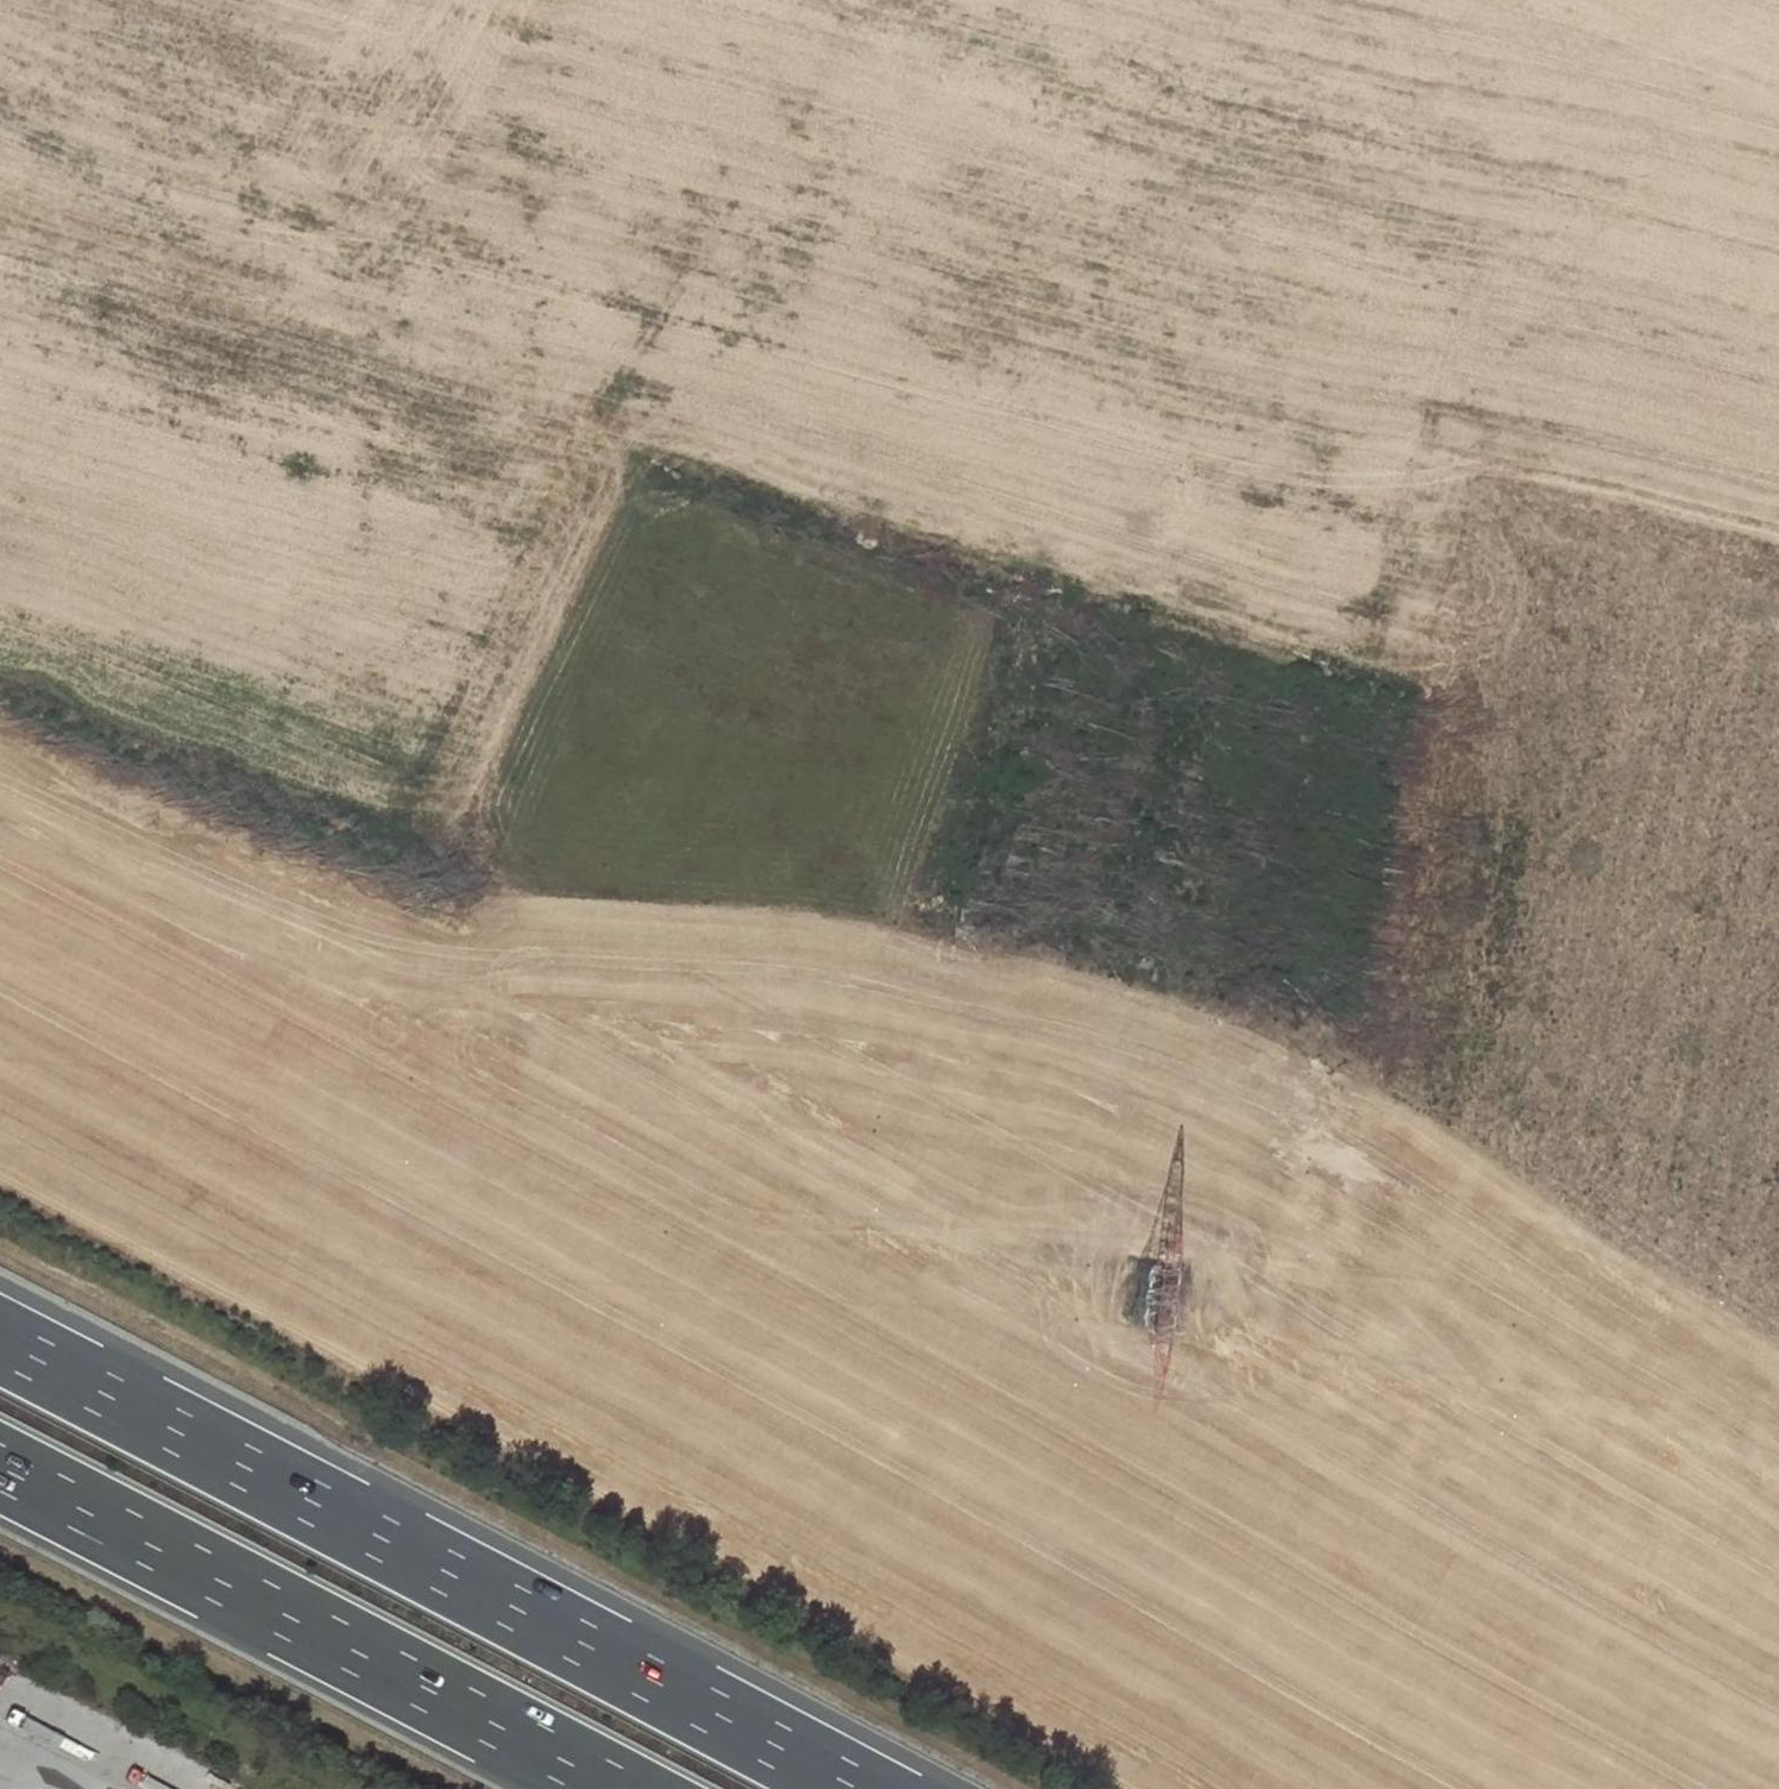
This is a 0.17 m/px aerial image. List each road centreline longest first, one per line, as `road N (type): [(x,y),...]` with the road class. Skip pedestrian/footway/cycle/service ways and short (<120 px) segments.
road 1 (motorway): [(860,1788),(0,1340)]
road 2 (motorway): [(0,1468),(614,1788)]

